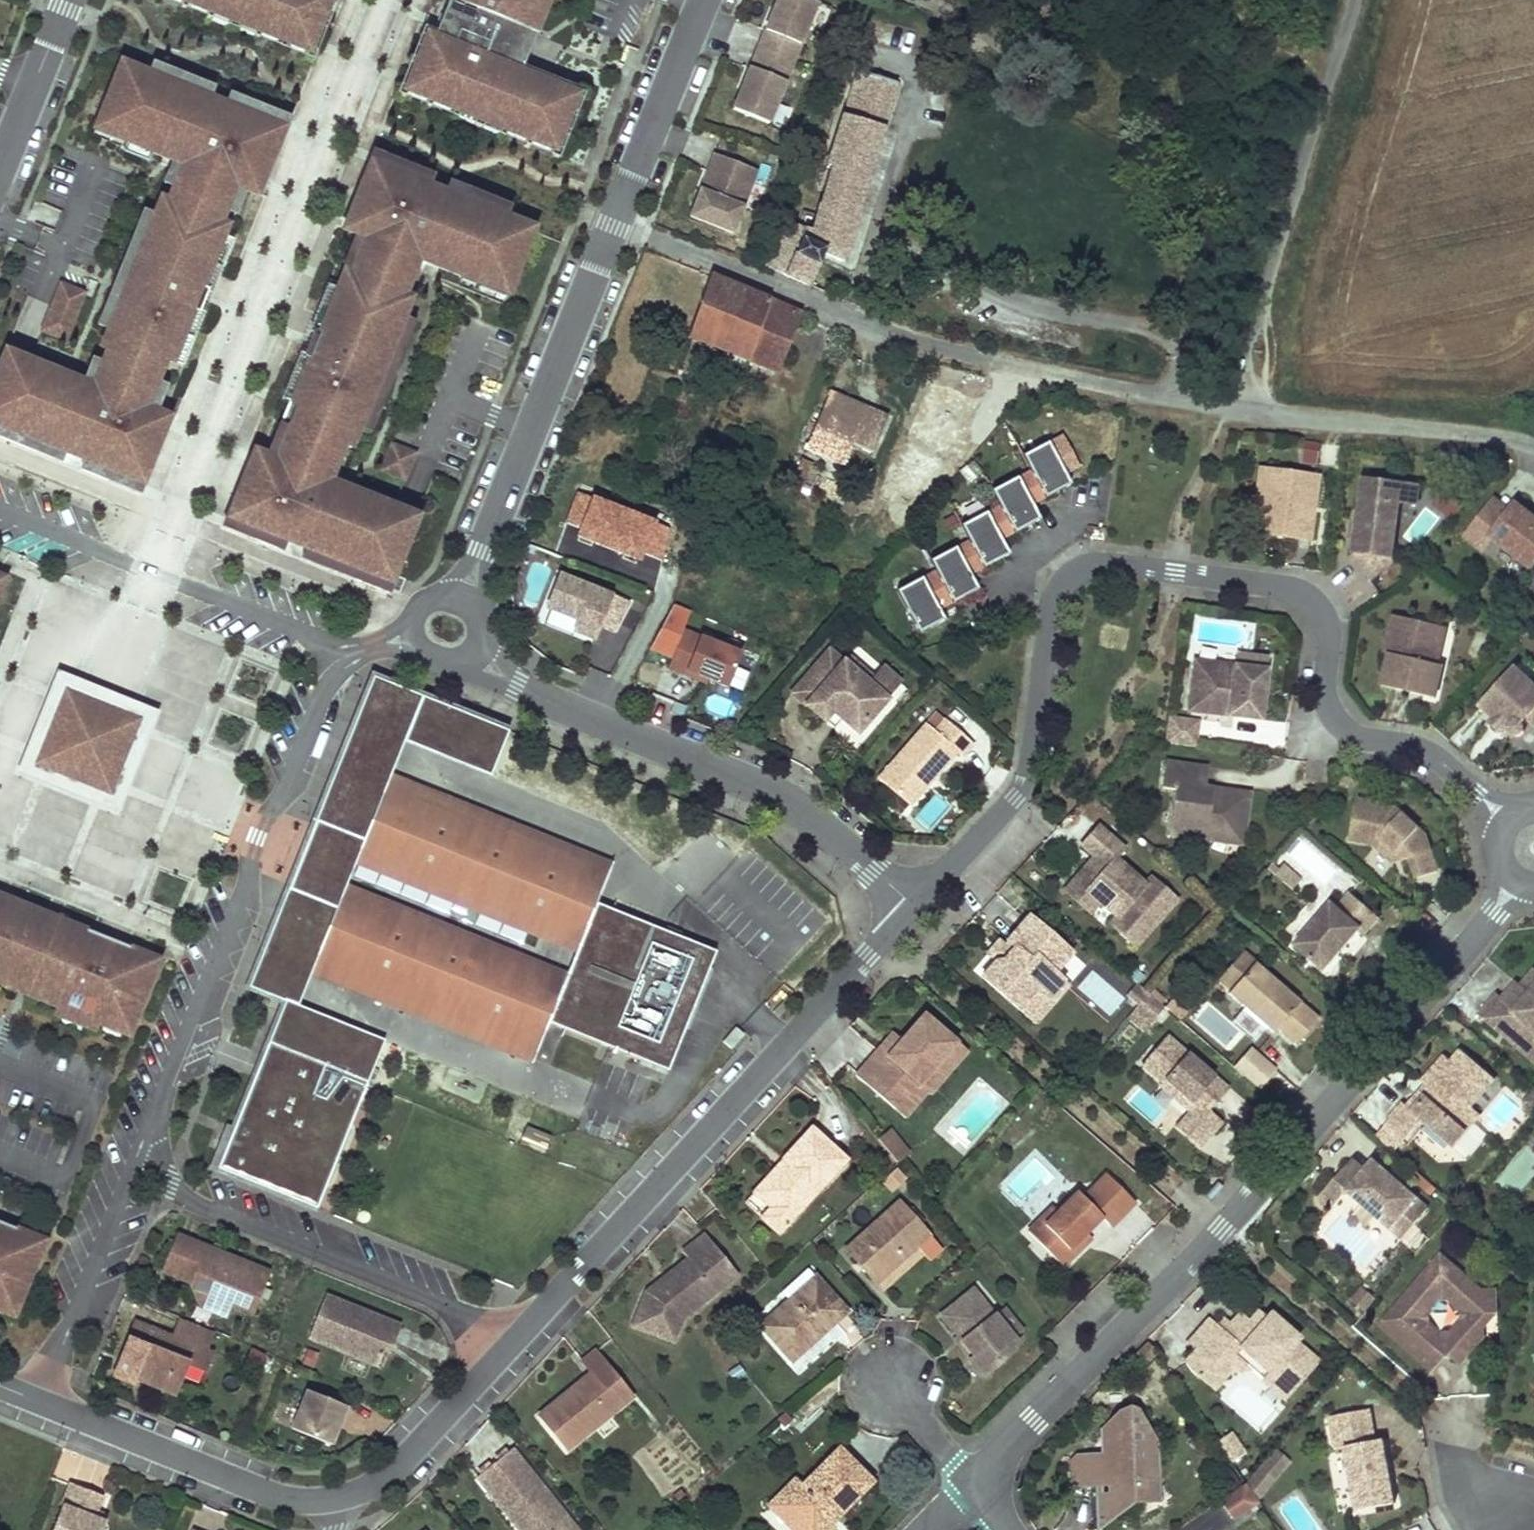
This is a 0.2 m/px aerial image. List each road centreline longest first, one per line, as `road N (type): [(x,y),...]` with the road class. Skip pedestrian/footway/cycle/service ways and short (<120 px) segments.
road 1 (residential): [(916,891),(983,838),(1022,782),(1061,582),(1097,560),(1307,589),(1327,624),(1327,702),(1345,726),(1430,749),(1533,842)]
road 2 (residential): [(974,1484),(1224,1227),(1533,849)]
road 3 (residential): [(508,1349),(891,929),(916,891)]
road 4 (residential): [(133,1173),(257,839),(330,684),(366,649)]
road 5 (residential): [(450,629),(518,686),(721,758),(811,807),(916,891)]
road 6 (residential): [(615,226),(450,629)]
road 7 (residential): [(508,1349),(450,1309),(133,1173)]
road 8 (residential): [(366,649),(334,643),(0,507)]
road 9 (residential): [(906,345),(615,226)]
road 10 (residential): [(45,1403),(280,1500),(336,1500)]
road 11 (residential): [(1533,441),(1226,414)]
road 12 (residential): [(45,1403),(133,1173)]
road 13 (residential): [(707,0),(615,226)]
road 14 (residential): [(336,1500),(374,1486),(413,1453),(508,1349)]
road 15 (residential): [(0,1054),(97,1095),(64,1171)]
road 16 (residential): [(63,0),(0,161)]
road 17 (residential): [(894,1382),(974,1484)]

